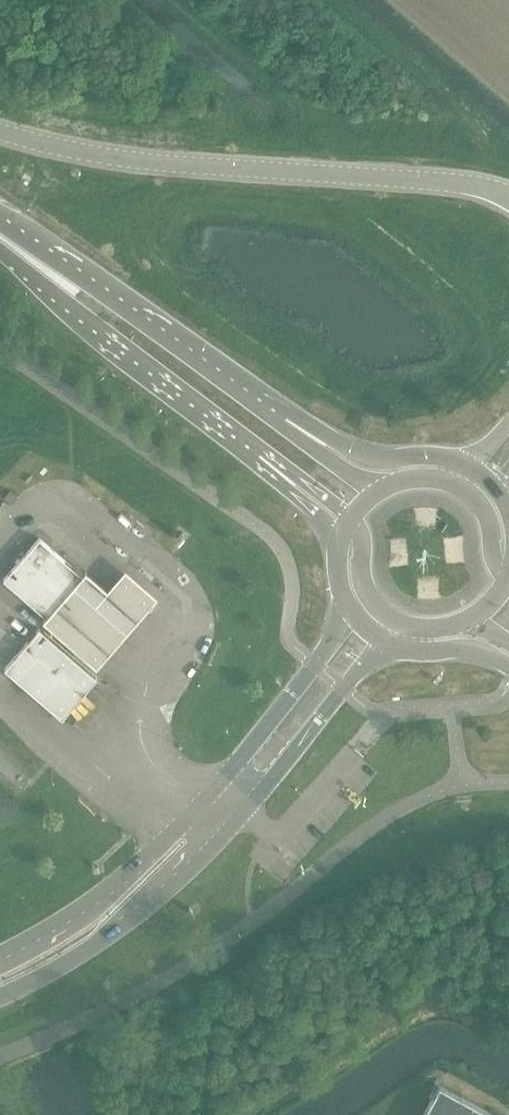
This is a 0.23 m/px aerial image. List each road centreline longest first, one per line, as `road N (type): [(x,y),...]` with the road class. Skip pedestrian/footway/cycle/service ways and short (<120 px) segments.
road 1 (tertiary): [(0,995),(80,957),(133,918),(251,805),(385,641)]
road 2 (unclassified): [(508,198),(450,183),(150,162),(0,134)]
road 3 (tertiary): [(352,611),(202,802),(90,905),(0,959)]
road 4 (primary): [(300,428),(101,286),(0,232)]
road 5 (primary): [(0,242),(83,322),(270,465)]
road 6 (primary): [(464,465),(430,456),(374,460),(300,428)]
road 7 (primary): [(385,641),(413,650),(461,648),(508,668)]
road 8 (primary): [(350,518),(367,592),(401,625)]
road 9 (primary): [(507,578),(494,560),(479,502),(444,481)]

